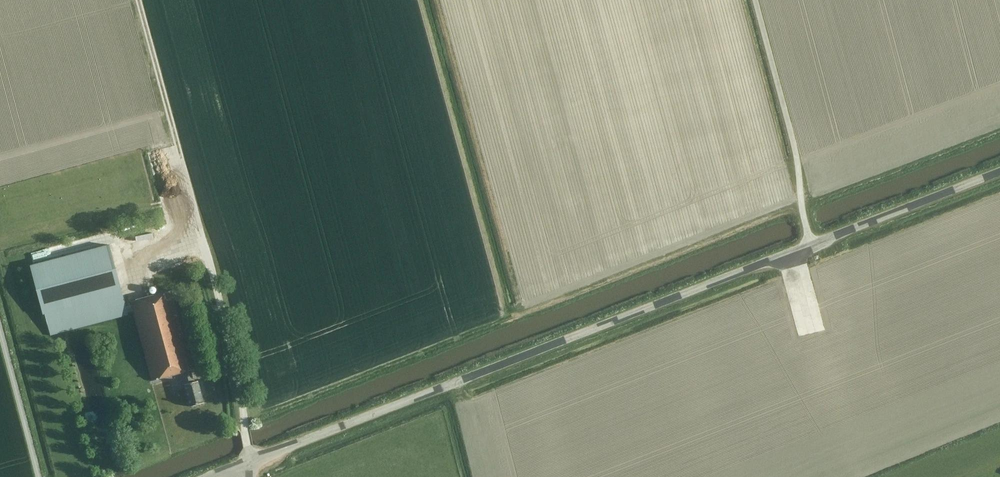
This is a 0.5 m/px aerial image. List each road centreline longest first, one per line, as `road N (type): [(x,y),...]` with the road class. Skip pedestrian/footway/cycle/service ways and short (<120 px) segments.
road 1 (unclassified): [(242,465),(876,219)]
road 2 (unclassified): [(876,219),(809,240),(795,151),(755,0)]
road 3 (track): [(197,219),(138,0)]
road 4 (unclassified): [(38,476),(0,333)]
road 5 (unclassified): [(876,219),(999,171)]

